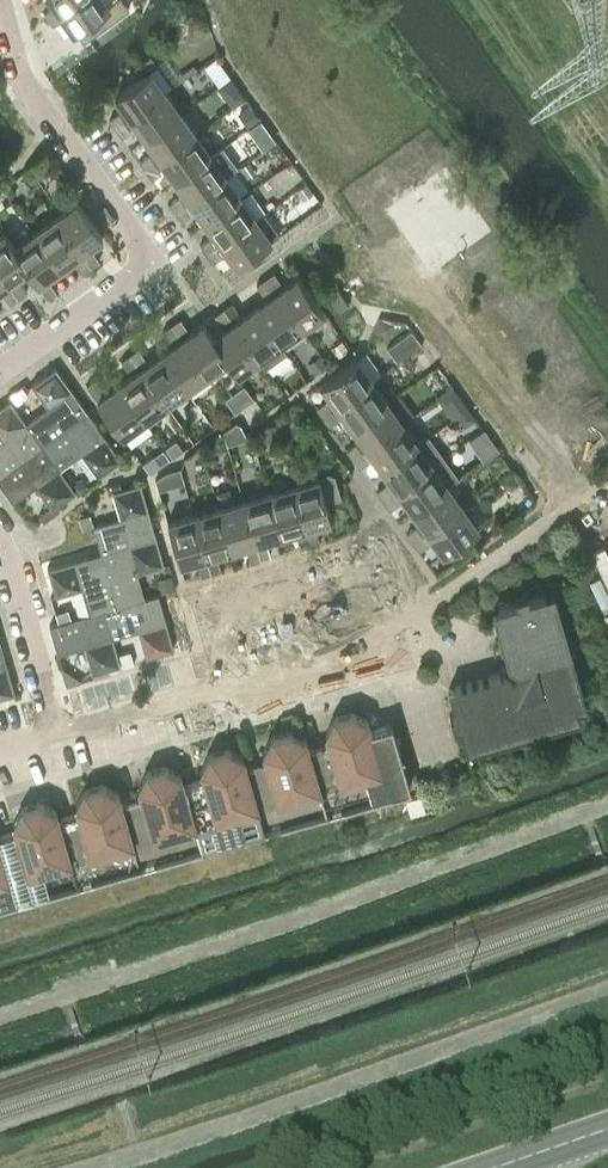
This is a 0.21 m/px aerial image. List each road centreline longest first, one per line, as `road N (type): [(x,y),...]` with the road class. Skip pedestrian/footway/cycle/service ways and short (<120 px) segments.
road 1 (residential): [(4,0),(24,79),(160,263),(0,372)]
road 2 (residential): [(226,686),(215,621),(374,576),(395,660),(259,699)]
road 3 (residential): [(0,545),(12,563),(61,735)]
road 4 (residential): [(61,735),(226,686)]
road 5 (secondary): [(493,1167),(607,1129)]

